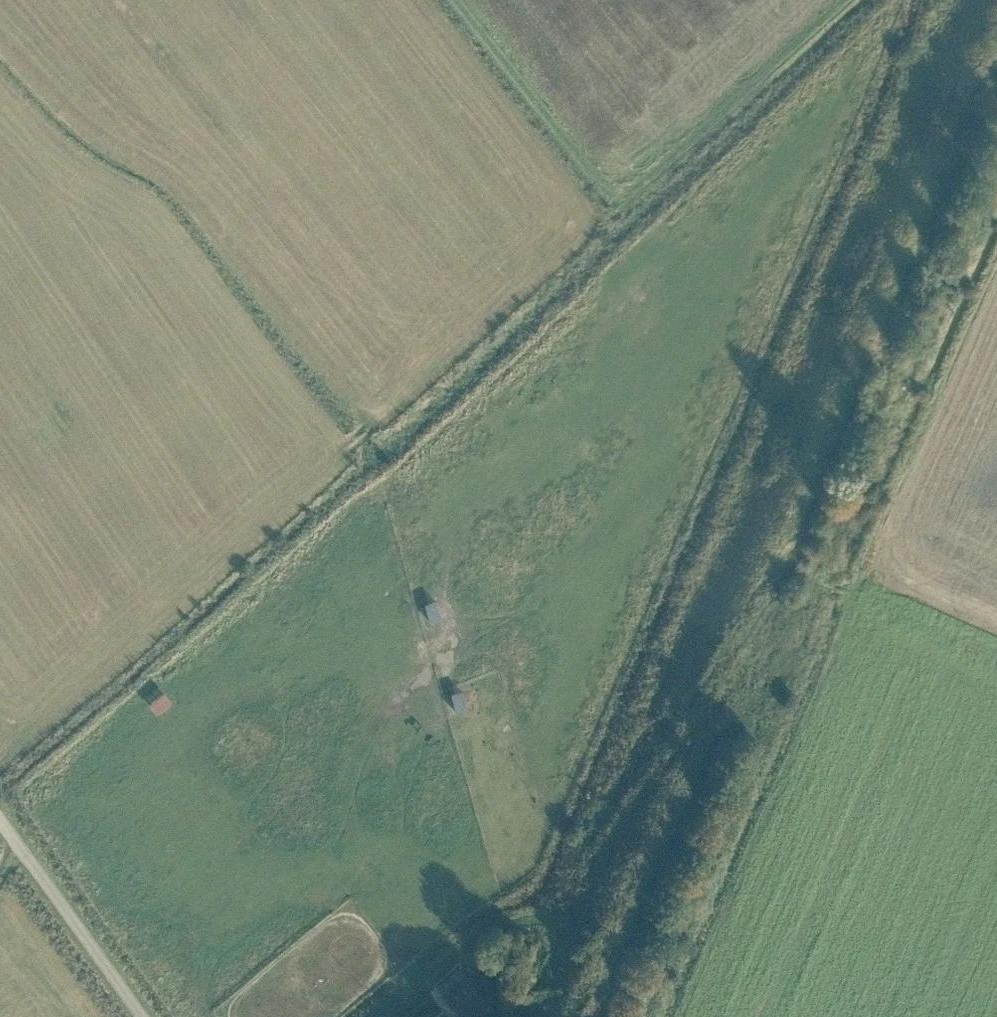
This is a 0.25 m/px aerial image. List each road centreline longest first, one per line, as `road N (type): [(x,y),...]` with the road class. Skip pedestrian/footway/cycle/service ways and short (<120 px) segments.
road 1 (track): [(996,238),(668,1016)]
road 2 (track): [(846,597),(800,600),(605,838)]
road 3 (unclassified): [(0,818),(142,1016)]

